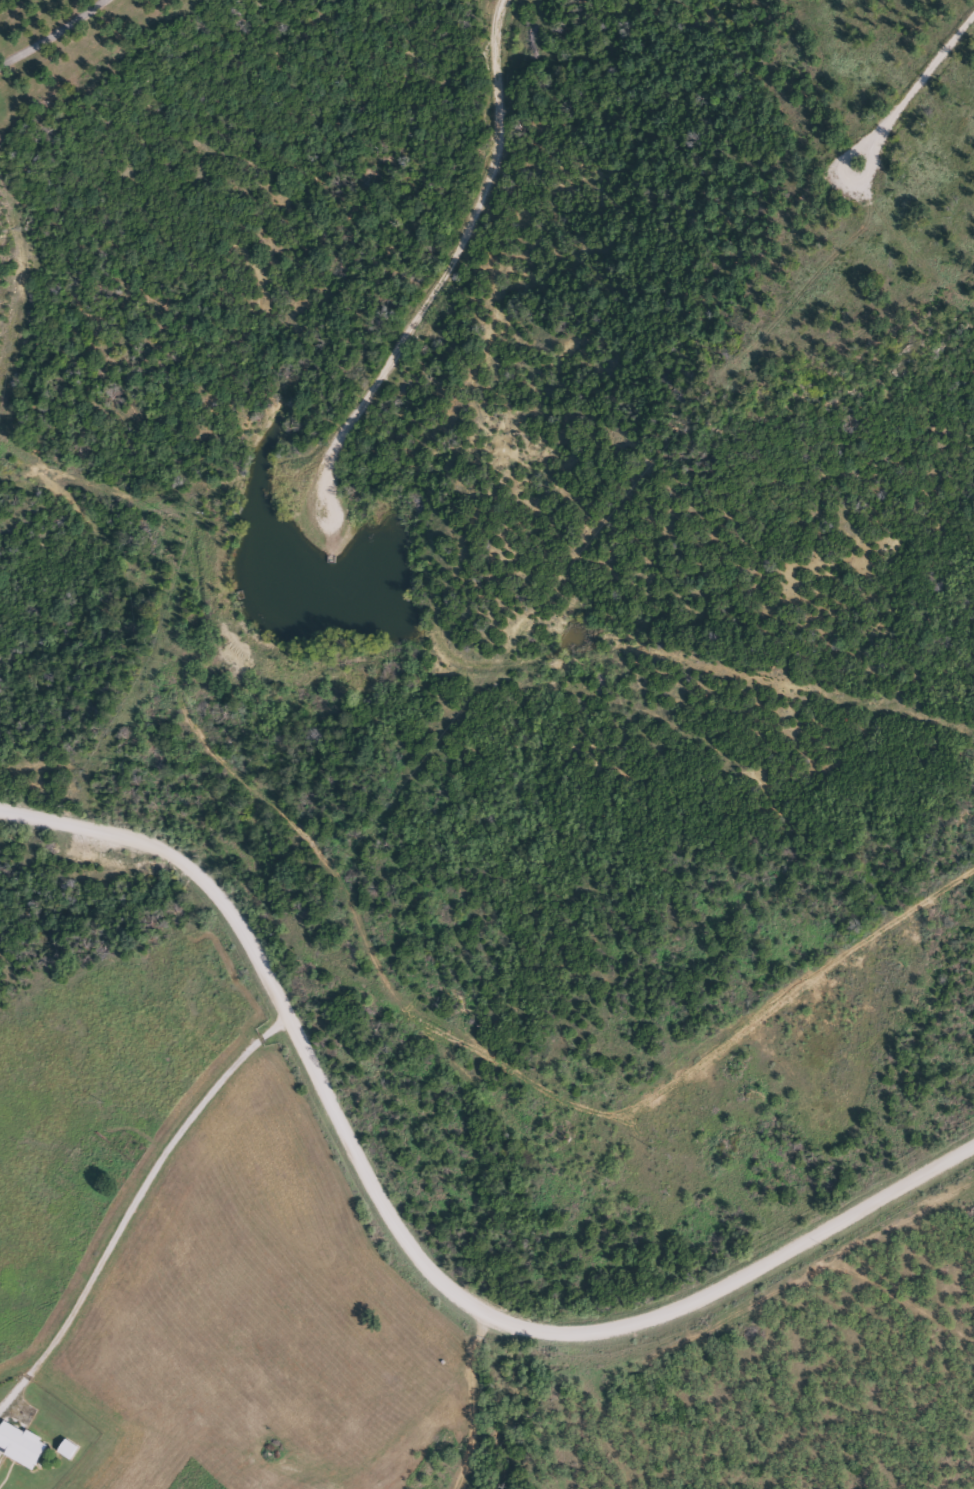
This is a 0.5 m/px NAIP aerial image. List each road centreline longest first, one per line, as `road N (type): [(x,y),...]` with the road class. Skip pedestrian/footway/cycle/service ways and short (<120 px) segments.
road 1 (residential): [(973,1146),(664,1315),(590,1331),(509,1324),(452,1290),(405,1236),(272,976),(215,891),(148,843),(0,812)]

